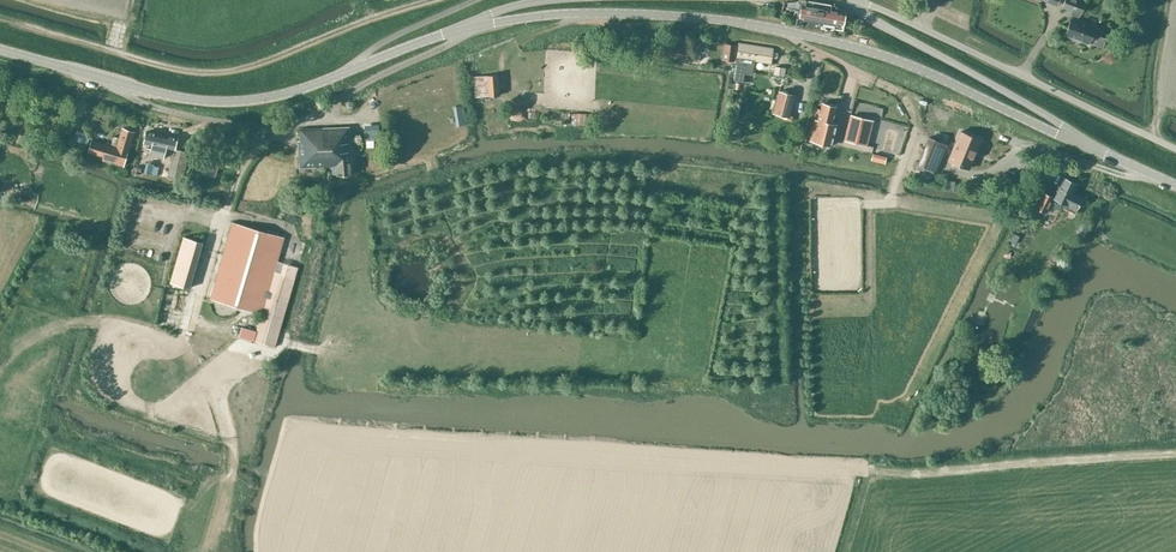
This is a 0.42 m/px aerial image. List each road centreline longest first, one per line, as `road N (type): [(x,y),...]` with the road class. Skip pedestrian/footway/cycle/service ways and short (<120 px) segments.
road 1 (tertiary): [(1085,146),(882,53),(797,34),(625,12),(476,26)]
road 2 (tertiary): [(476,26),(285,94),(224,102),(155,92),(0,49)]
road 3 (track): [(0,19),(171,69),(225,74),(433,0)]
road 4 (unclassified): [(1085,146),(844,0)]

